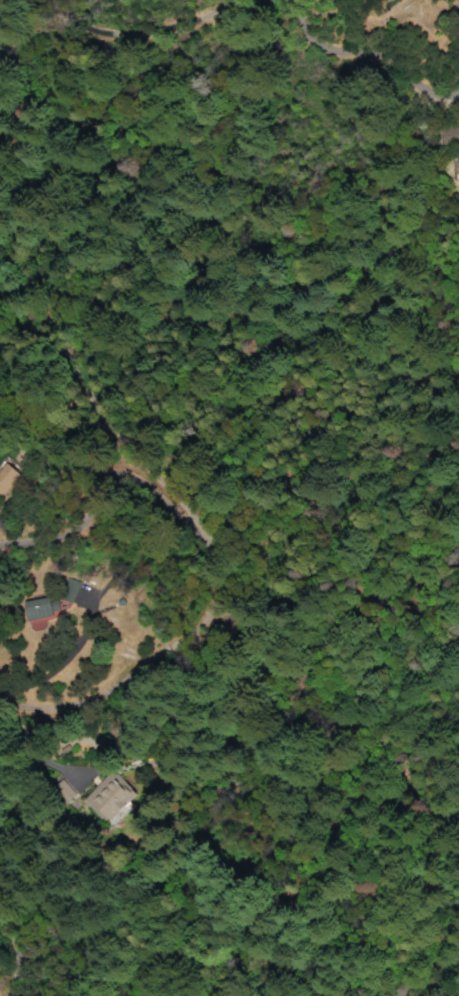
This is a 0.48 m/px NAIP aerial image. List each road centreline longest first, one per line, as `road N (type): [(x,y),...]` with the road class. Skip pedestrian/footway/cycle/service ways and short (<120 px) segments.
road 1 (residential): [(0,699),(70,703),(142,655),(210,583),(48,317),(0,314)]
road 2 (residential): [(36,0),(89,30),(161,36),(241,0)]
road 3 (residential): [(268,0),(370,49),(412,87),(458,94)]

